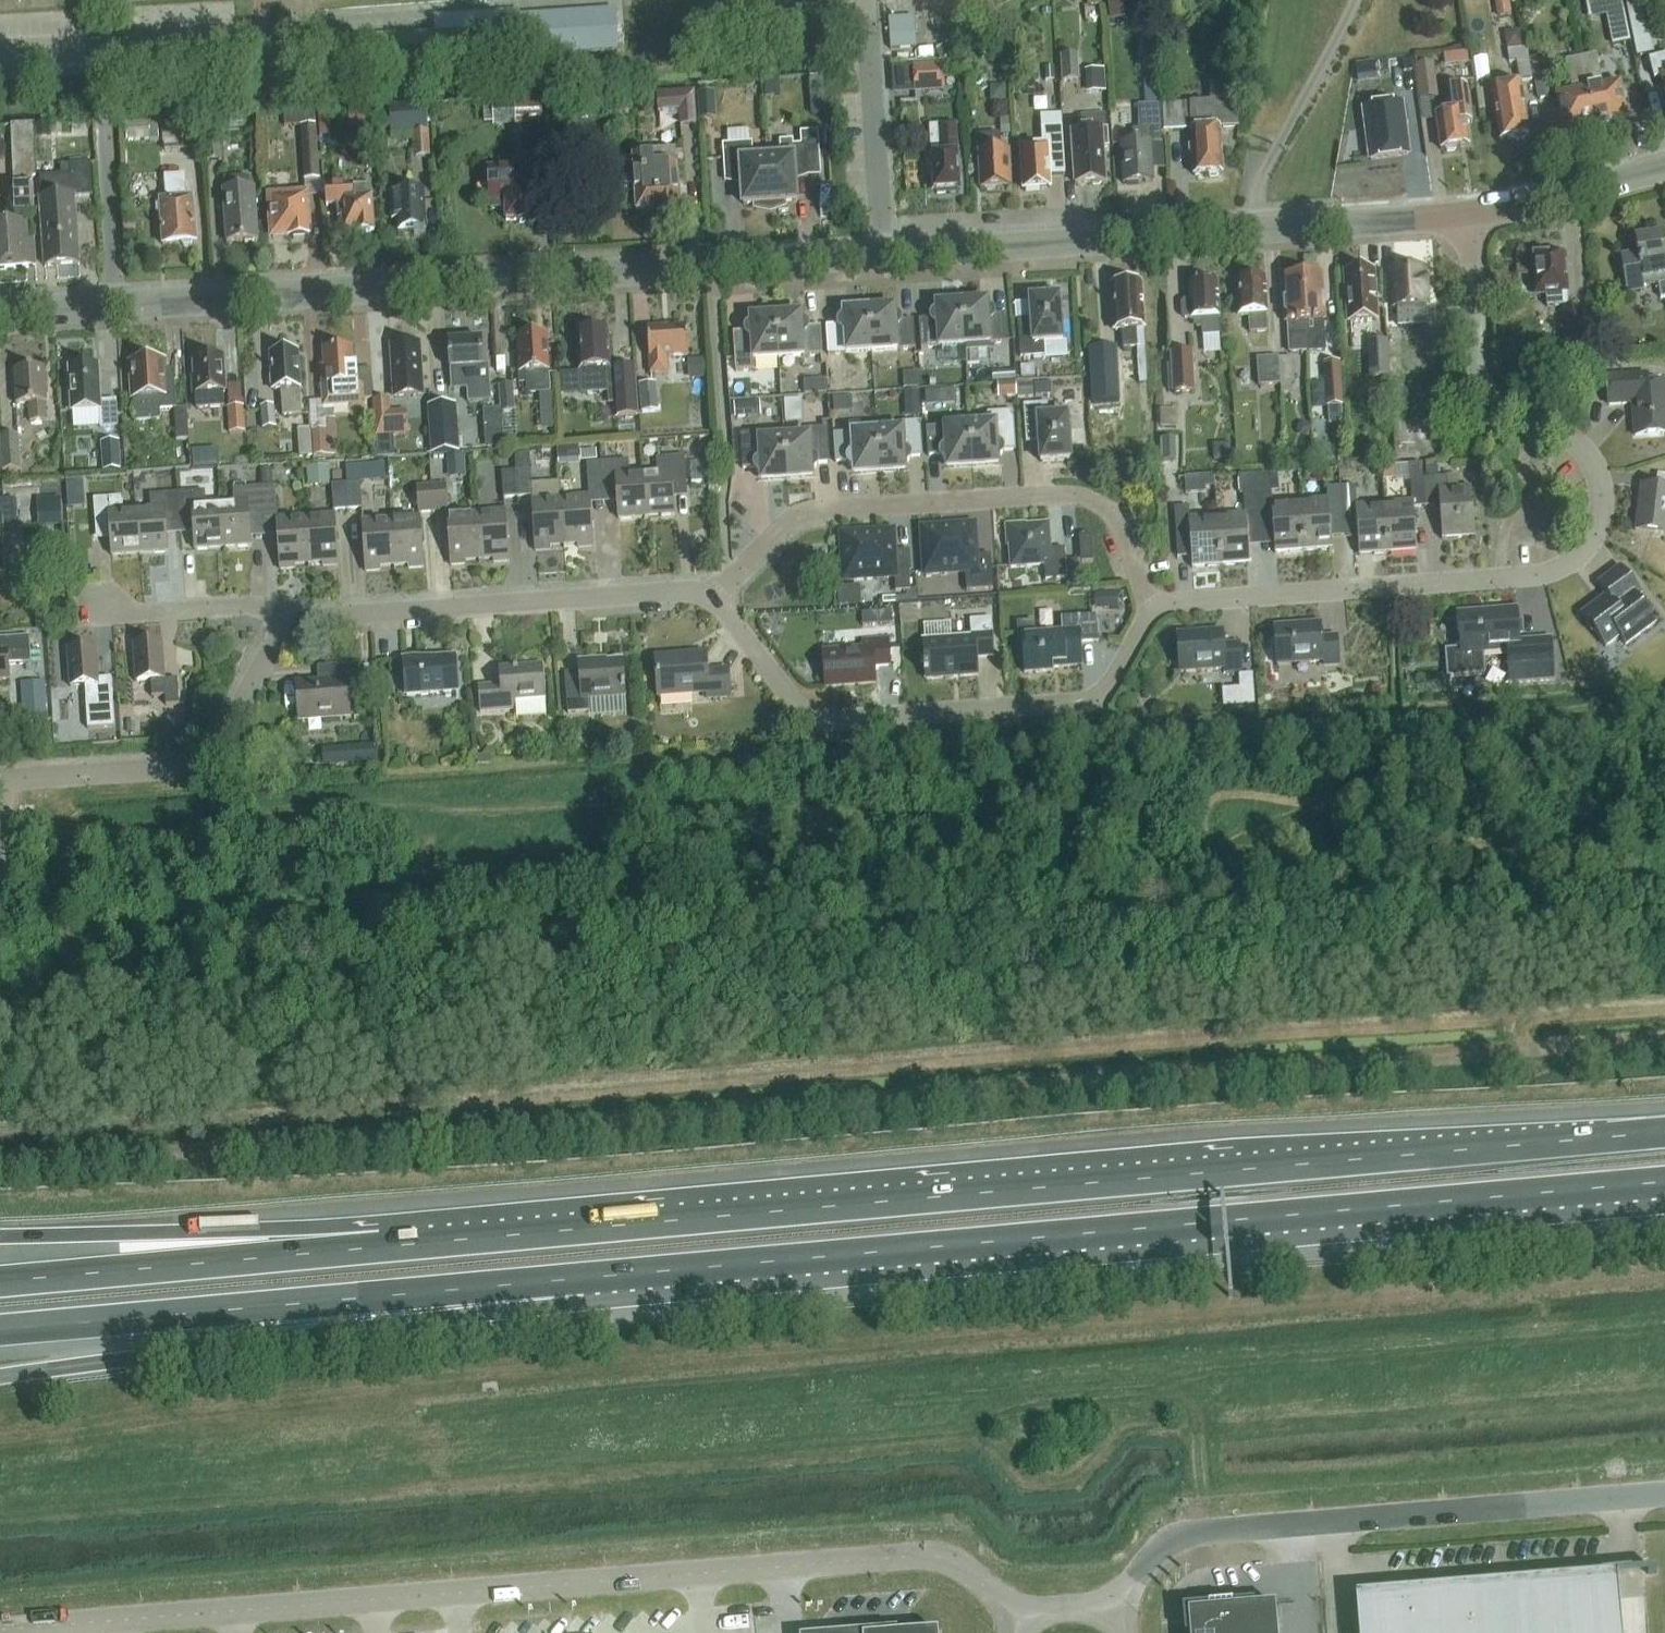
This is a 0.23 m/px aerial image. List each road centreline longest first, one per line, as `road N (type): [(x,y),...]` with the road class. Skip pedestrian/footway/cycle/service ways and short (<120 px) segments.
road 1 (tertiary): [(0,312),(1466,216)]
road 2 (motorway): [(1664,1131),(388,1245)]
road 3 (motorway): [(573,1279),(1664,1183)]
road 4 (unclassified): [(0,1629),(892,1555),(950,1561),(1018,1615)]
road 5 (residential): [(1146,611),(1238,590),(1526,569),(1576,554),(1586,500),(1577,457),(1561,433),(1497,395),(1476,372),(1466,216)]
road 6 (unclassified): [(1105,1616),(1162,1542),(1664,1495)]
road 7 (motorway): [(0,1372),(573,1279)]
road 8 (motorway): [(0,1332),(573,1279)]
road 9 (residential): [(705,591),(804,701),(856,714),(1074,695),(1118,665),(1146,611)]
road 10 (residential): [(1146,611),(1106,520),(1076,501),(826,511),(780,522),(705,591)]
road 11 (residential): [(283,610),(705,591)]
road 12 (motorway): [(388,1245),(0,1273)]
road 13 (motorway): [(388,1245),(0,1240)]
road 14 (residential): [(33,777),(189,766),(216,741),(283,610)]
road 15 (tertiary): [(1466,216),(1664,173)]
road 16 (residential): [(86,616),(283,610)]

